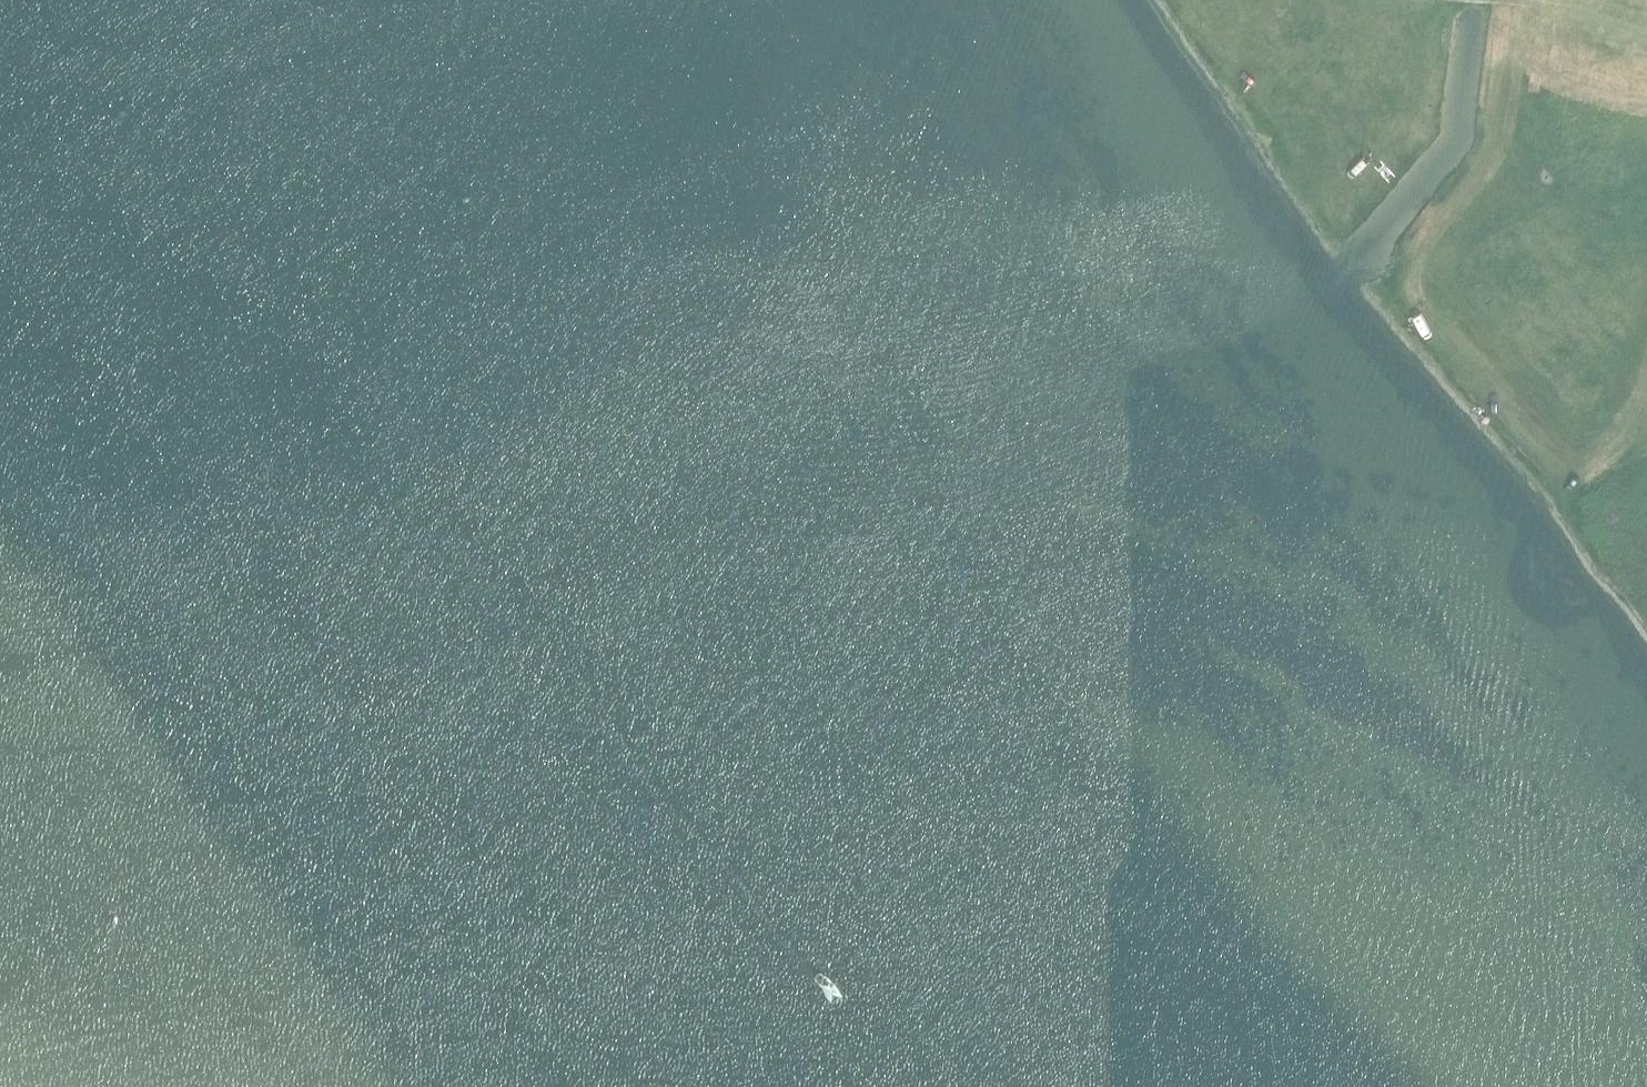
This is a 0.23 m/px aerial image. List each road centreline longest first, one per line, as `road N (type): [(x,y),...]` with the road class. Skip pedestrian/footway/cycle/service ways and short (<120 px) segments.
road 1 (track): [(1509,0),(1580,14),(1646,40)]

